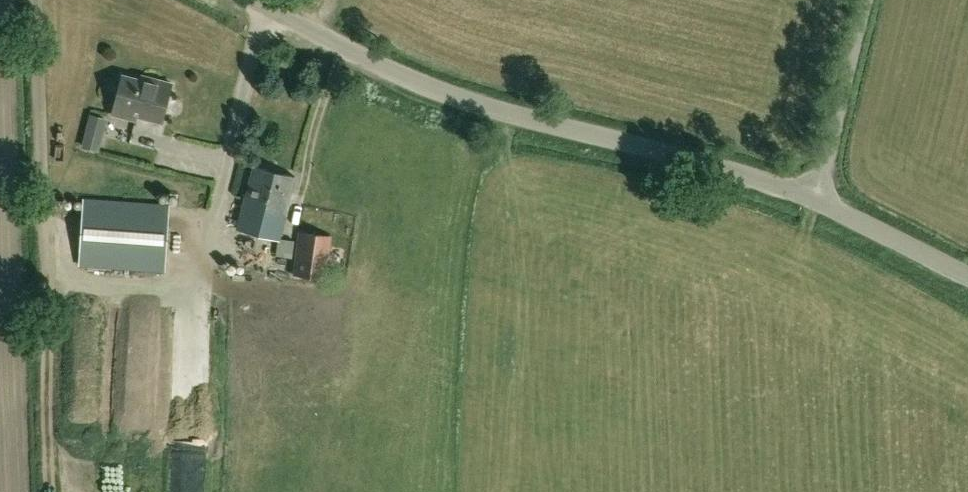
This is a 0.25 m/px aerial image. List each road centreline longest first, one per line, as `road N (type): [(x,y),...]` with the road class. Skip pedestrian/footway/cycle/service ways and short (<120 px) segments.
road 1 (unclassified): [(812,201),(484,108),(388,72),(247,0)]
road 2 (unclassified): [(812,201),(862,0)]
road 3 (unclassified): [(967,278),(812,201)]

